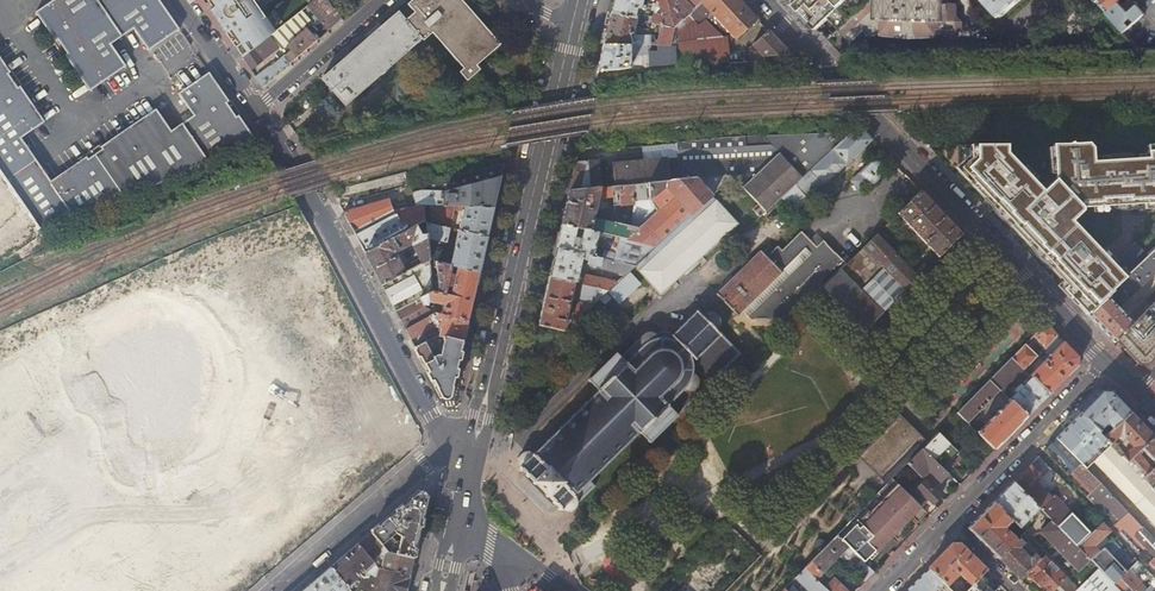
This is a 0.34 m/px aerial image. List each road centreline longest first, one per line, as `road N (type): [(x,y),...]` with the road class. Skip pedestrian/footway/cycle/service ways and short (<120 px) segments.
road 1 (tertiary): [(1107,363),(757,0)]
road 2 (primary): [(576,23),(472,455)]
road 3 (residential): [(260,112),(313,190),(446,443)]
road 4 (residential): [(276,590),(446,443)]
road 5 (residential): [(1107,363),(950,523)]
road 6 (residential): [(260,112),(396,0)]
road 7 (residential): [(181,0),(260,112)]

